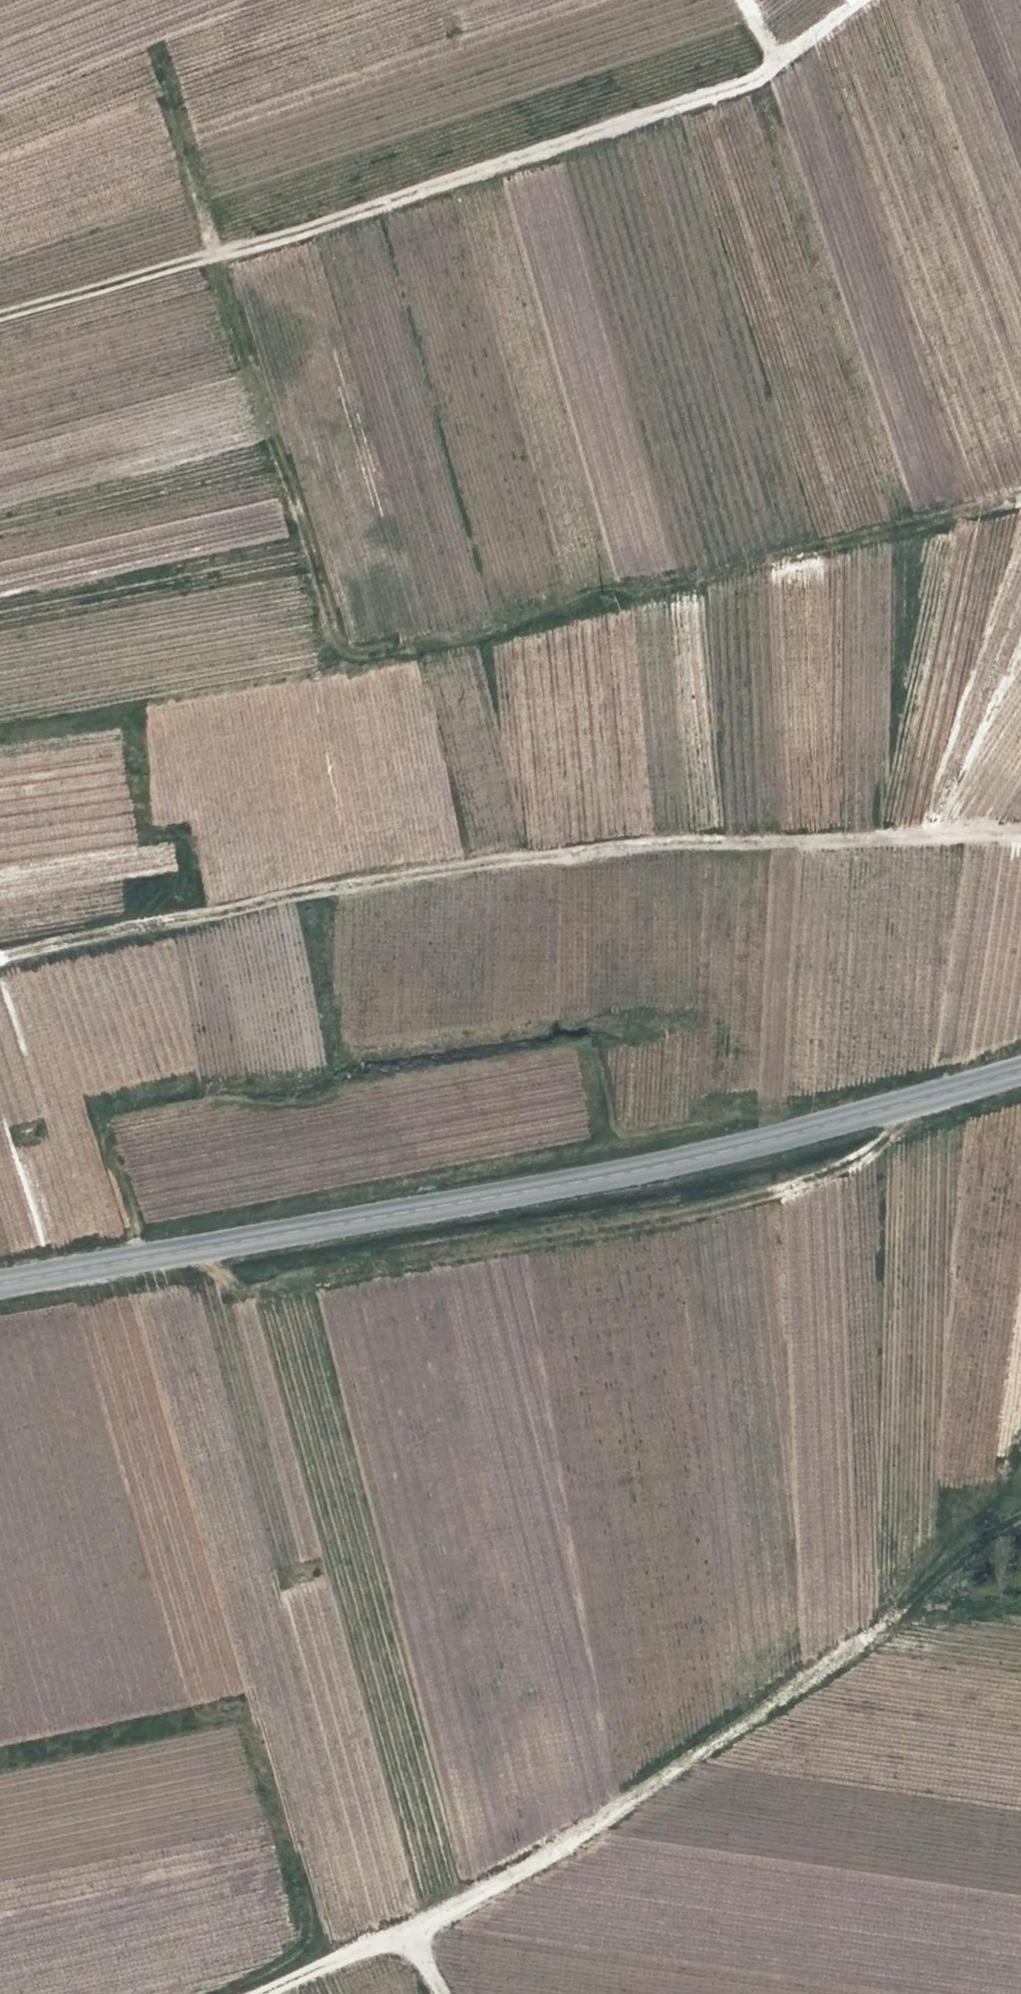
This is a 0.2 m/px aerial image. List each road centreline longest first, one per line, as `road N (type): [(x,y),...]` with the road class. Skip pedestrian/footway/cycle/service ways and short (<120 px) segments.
road 1 (tertiary): [(0,1286),(615,1176),(1020,1070)]
road 2 (track): [(0,952),(425,869),(672,843),(1020,831)]
road 3 (track): [(0,311),(369,209),(741,81),(855,0)]
road 4 (track): [(1020,1515),(872,1635),(523,1871),(411,1932),(262,1993)]

